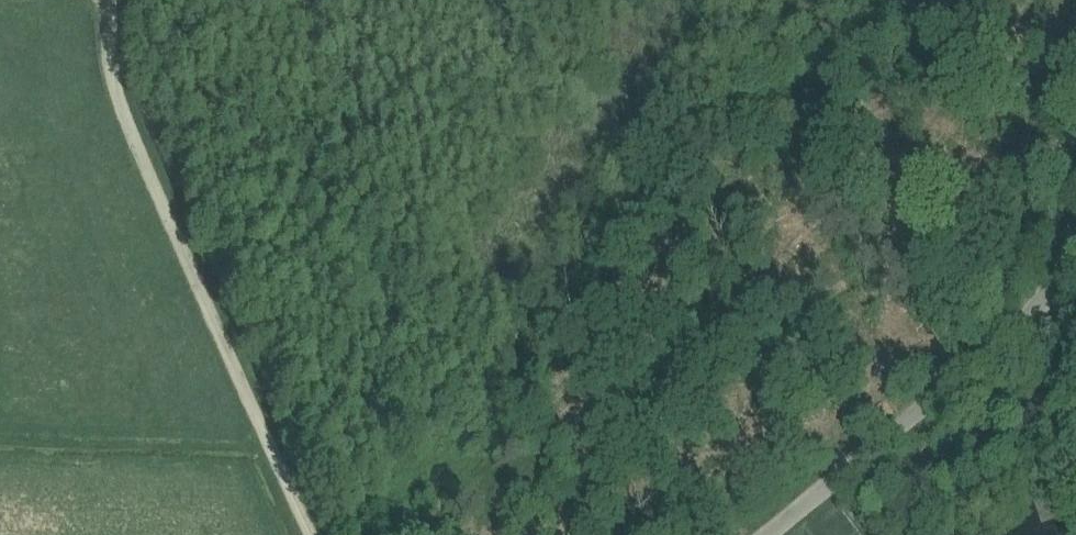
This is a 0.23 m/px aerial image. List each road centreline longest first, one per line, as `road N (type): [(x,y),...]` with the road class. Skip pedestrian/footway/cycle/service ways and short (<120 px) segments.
road 1 (track): [(308,534),(115,89),(112,5)]
road 2 (unclassified): [(1075,218),(1053,280),(988,355),(768,534)]

